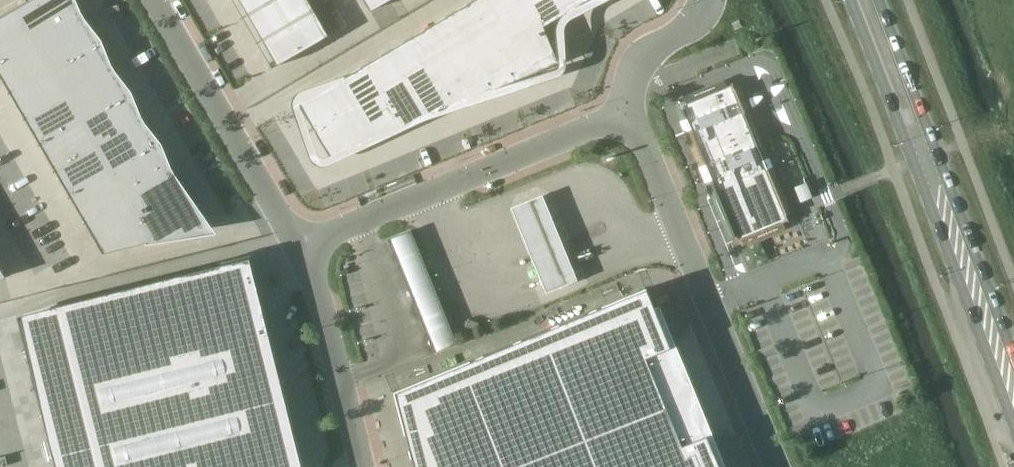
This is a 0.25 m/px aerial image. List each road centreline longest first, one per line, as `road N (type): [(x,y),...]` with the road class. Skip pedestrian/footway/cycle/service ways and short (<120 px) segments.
road 1 (primary): [(850,0),(1013,427)]
road 2 (unclassified): [(630,114),(775,466)]
road 3 (primary): [(1013,354),(879,0)]
road 4 (unclassified): [(298,243),(630,114)]
road 5 (unclassified): [(153,0),(298,243)]
road 6 (unclassified): [(298,243),(316,281),(362,466)]
road 7 (unclassified): [(630,114),(633,71),(703,14),(708,0)]

